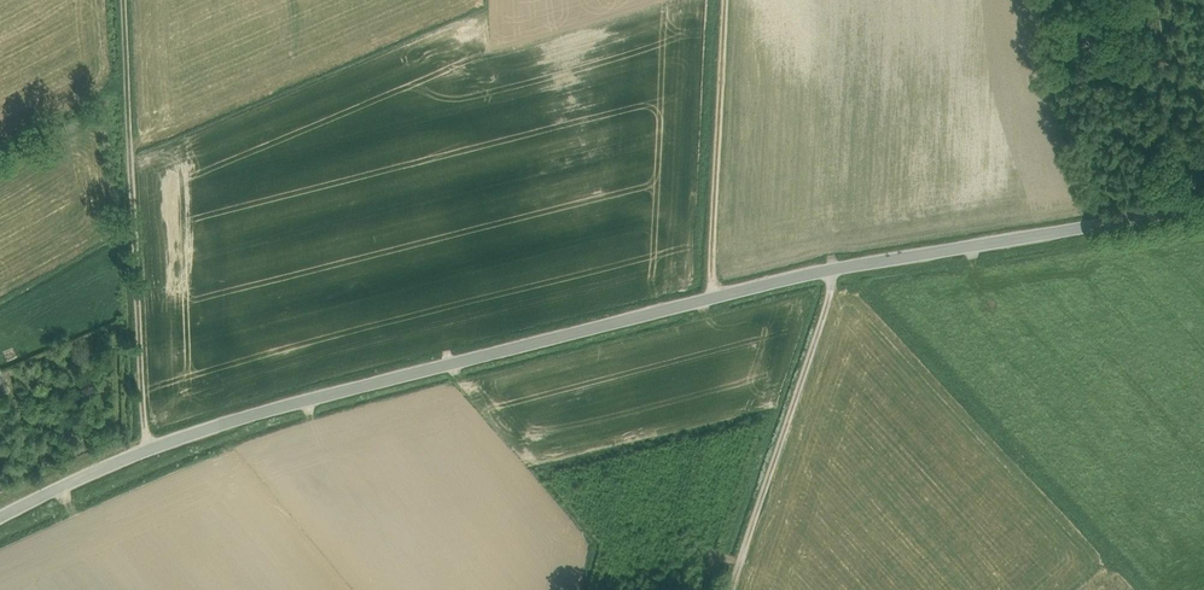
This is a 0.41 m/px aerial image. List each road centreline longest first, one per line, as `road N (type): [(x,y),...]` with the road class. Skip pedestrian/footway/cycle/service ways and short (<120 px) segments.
road 1 (tertiary): [(1203,207),(841,267),(307,398),(151,447),(0,517)]
road 2 (track): [(151,447),(143,424),(127,0)]
road 3 (track): [(734,589),(841,267)]
road 4 (track): [(713,296),(725,0)]

